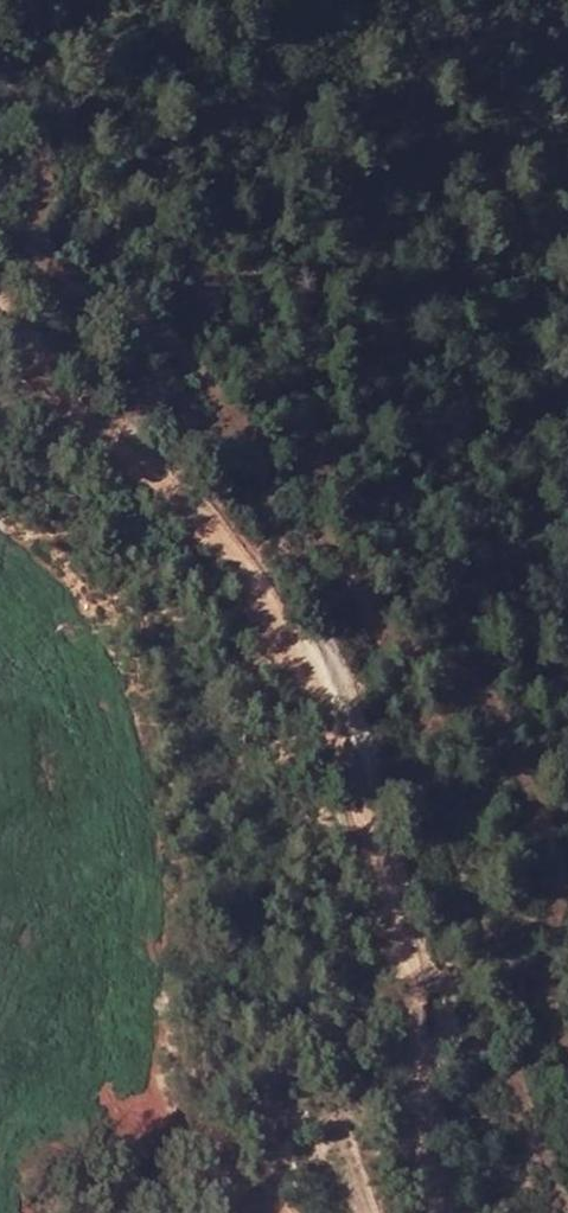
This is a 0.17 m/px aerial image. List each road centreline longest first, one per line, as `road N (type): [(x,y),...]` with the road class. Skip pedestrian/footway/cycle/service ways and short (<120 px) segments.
road 1 (track): [(0,56),(20,78),(45,247),(76,281),(206,375),(238,422),(308,453),(344,557),(392,625),(470,675),(535,797),(567,897)]
road 2 (track): [(425,1212),(408,1067),(339,742),(298,645),(226,548),(0,341)]

